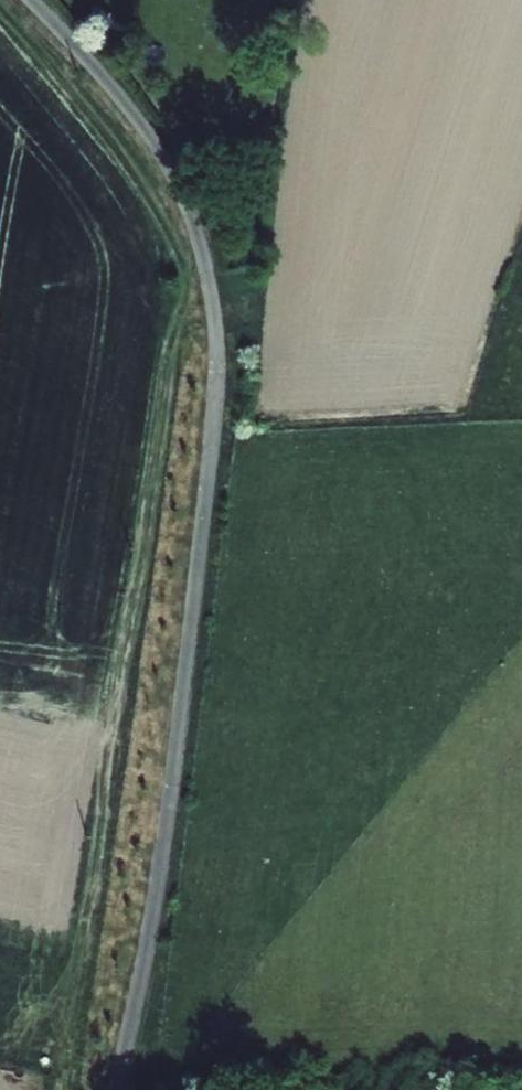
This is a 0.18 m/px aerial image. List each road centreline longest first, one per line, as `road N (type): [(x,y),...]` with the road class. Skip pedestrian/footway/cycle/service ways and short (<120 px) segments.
road 1 (residential): [(109,1089),(210,373),(212,292),(186,202),(153,141),(28,0)]

